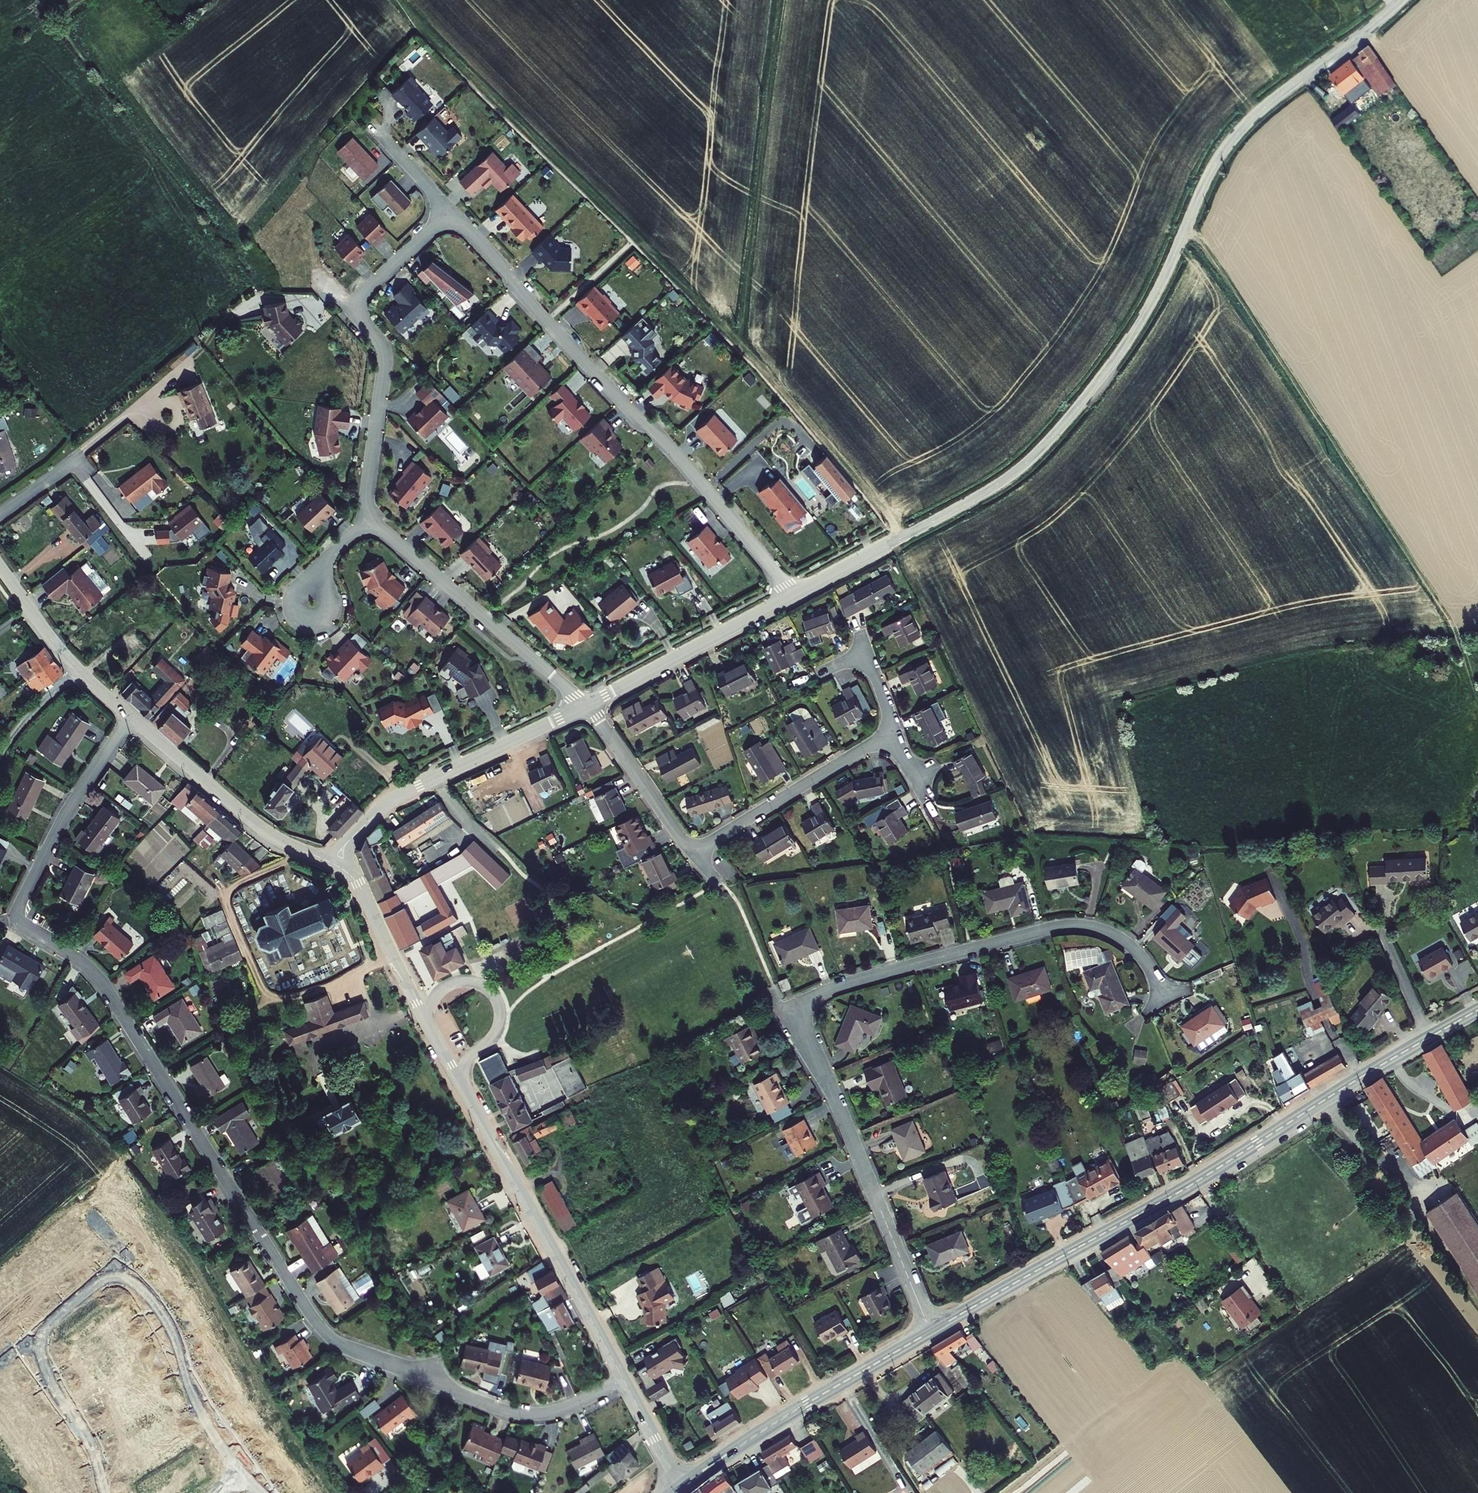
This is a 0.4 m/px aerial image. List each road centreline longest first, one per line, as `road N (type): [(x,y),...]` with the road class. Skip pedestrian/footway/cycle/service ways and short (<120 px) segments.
road 1 (residential): [(624,1380),(568,1408),(522,1414),(346,1348),(316,1322),(106,988),(21,920),(22,901),(66,812),(132,719)]
road 2 (tertiary): [(795,595),(984,493),(1034,456),(1133,335),(1233,138),(1401,0)]
road 3 (residential): [(930,1332),(791,1013),(863,977),(1075,925),(1129,943),(1169,999)]
road 4 (track): [(894,541),(738,347),(407,0)]
road 5 (tertiary): [(1477,1010),(930,1332)]
road 6 (tertiary): [(336,860),(358,885),(624,1380)]
road 7 (track): [(1187,225),(1455,632),(1477,685)]
road 8 (residential): [(449,211),(795,595)]
road 9 (residential): [(367,518),(383,360),(361,301),(449,211)]
road 10 (track): [(296,848),(227,896),(269,999),(309,994),(393,956)]
road 11 (tertiary): [(336,860),(391,802),(586,705)]
road 12 (tertiary): [(930,1332),(681,1487)]
road 13 (residential): [(586,705),(367,518)]
road 14 (residential): [(132,719),(264,830),(336,860)]
road 15 (residential): [(0,514),(189,362)]
road 16 (residential): [(895,730),(692,853)]
road 17 (tertiary): [(586,705),(795,595)]
road 18 (residential): [(0,568),(75,669),(132,719)]
road 19 (residential): [(692,853),(586,705)]
road 20 (tertiary): [(624,1380),(681,1487)]

